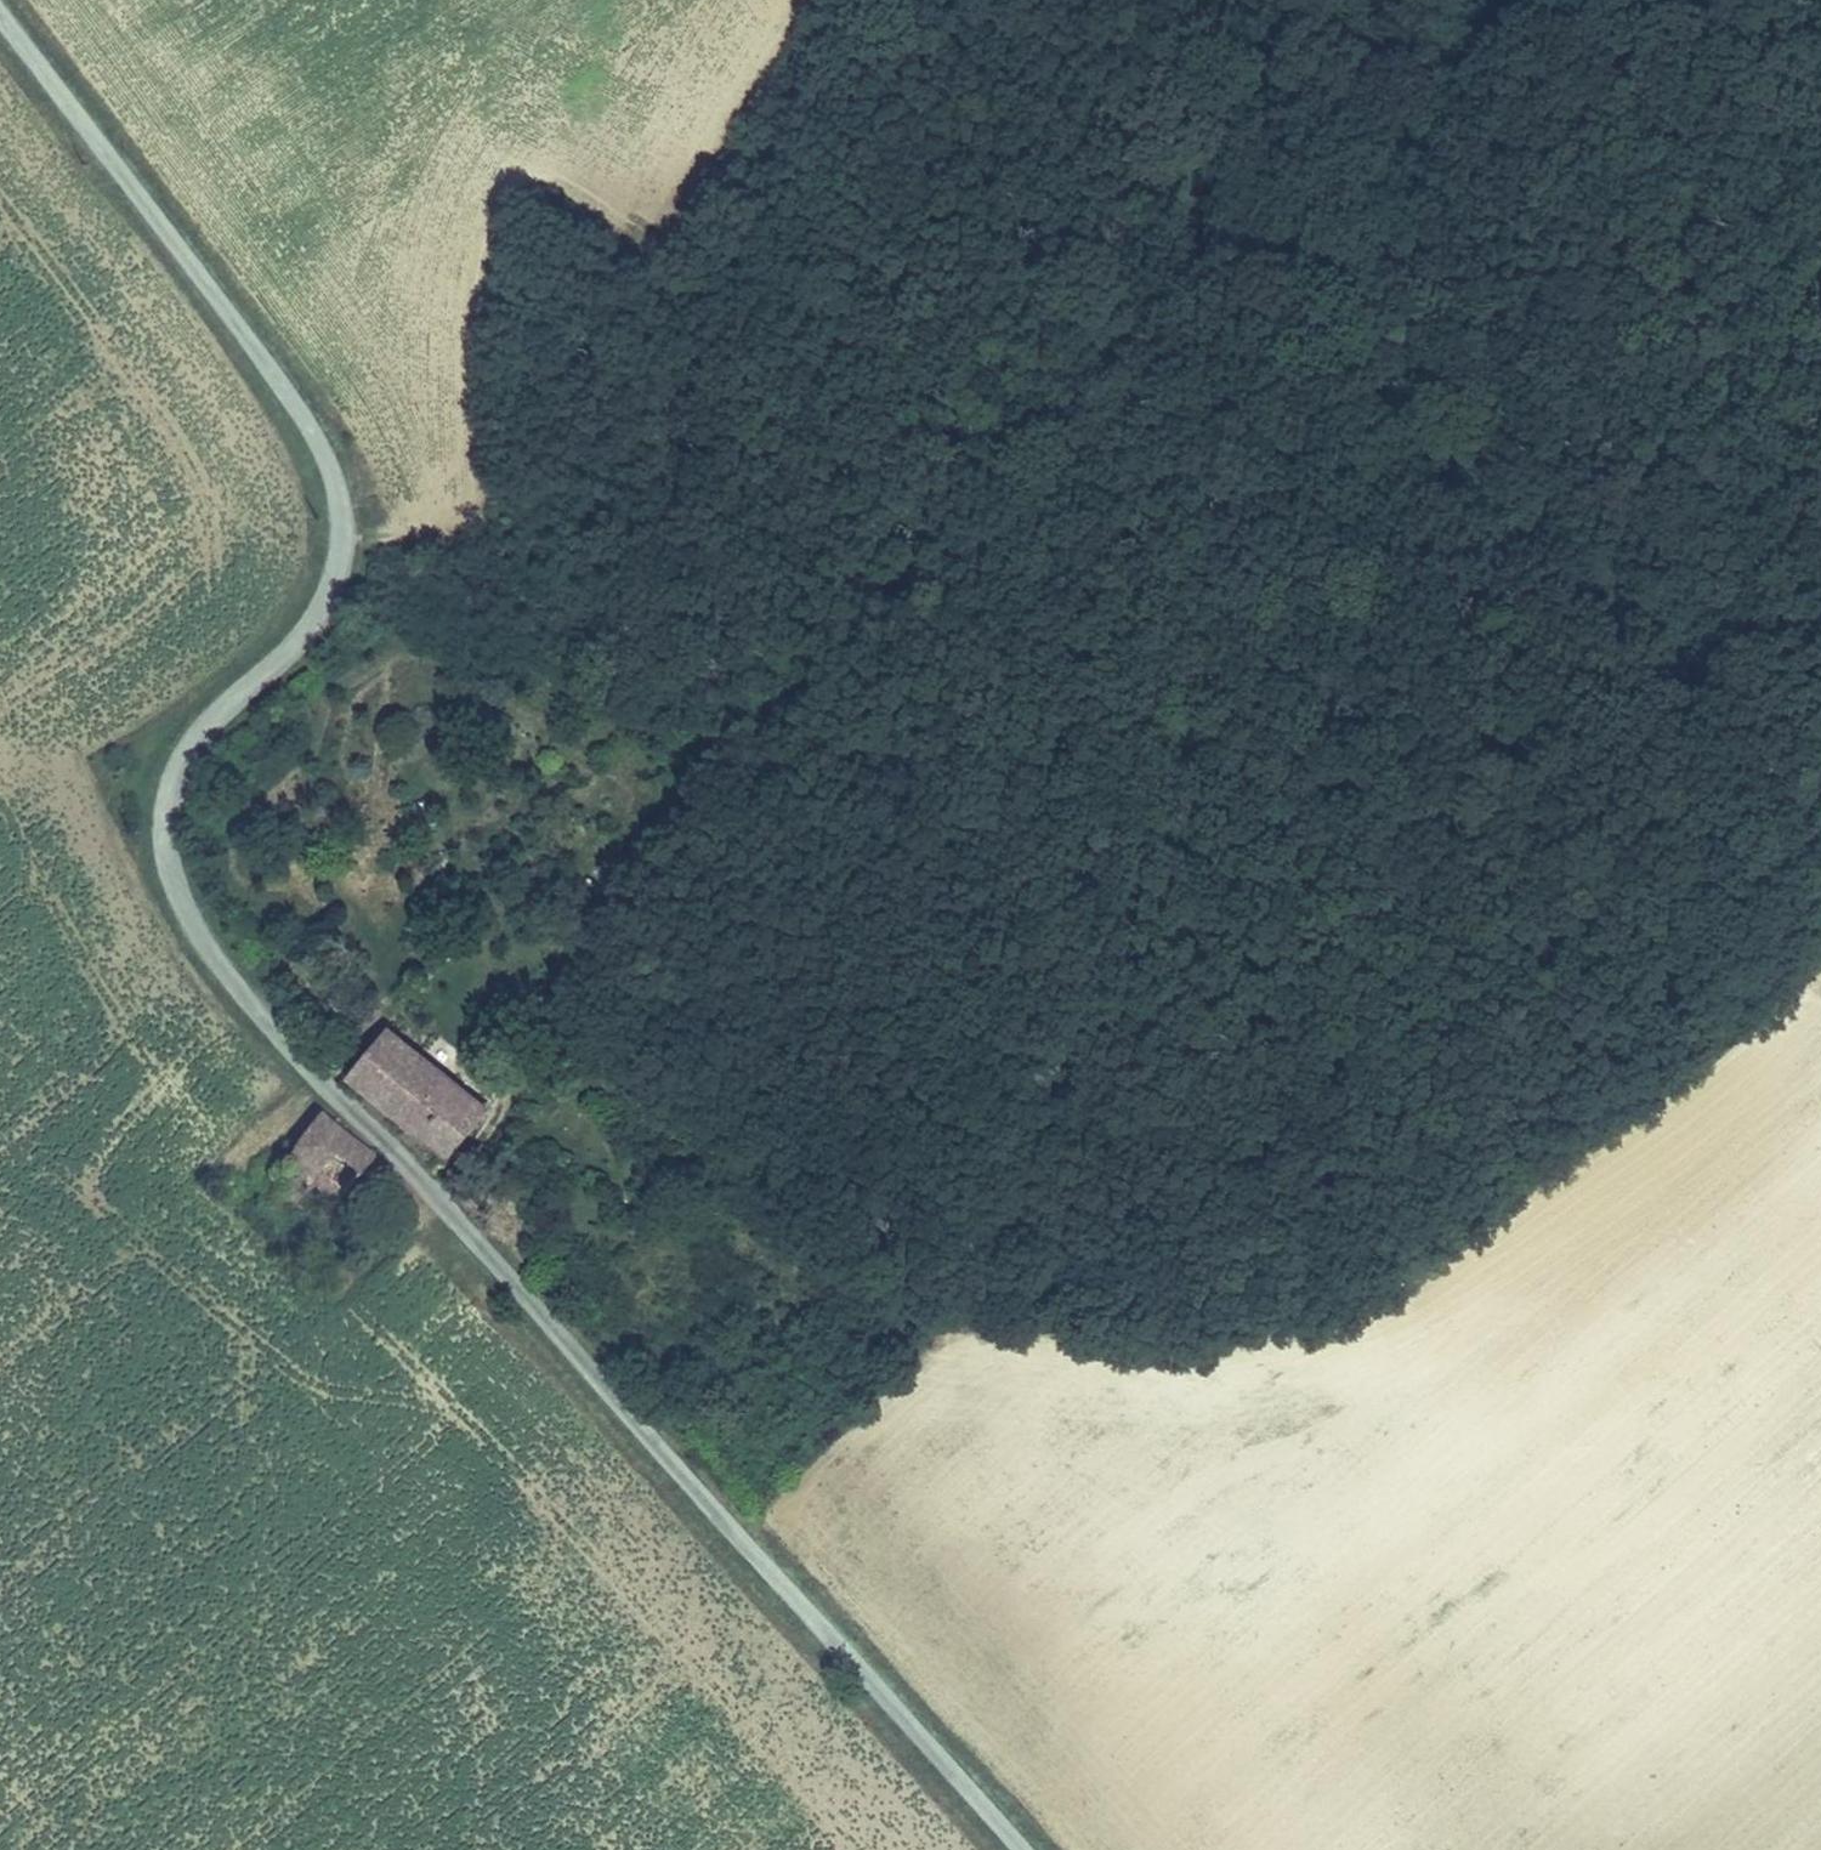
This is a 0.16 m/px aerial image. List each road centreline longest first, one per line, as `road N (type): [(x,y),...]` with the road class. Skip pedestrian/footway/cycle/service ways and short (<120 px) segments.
road 1 (unclassified): [(1004,1849),(952,1797),(520,1271),(180,918),(159,829),(193,734),(291,651),(336,583),(354,517),(333,443),(0,19)]

